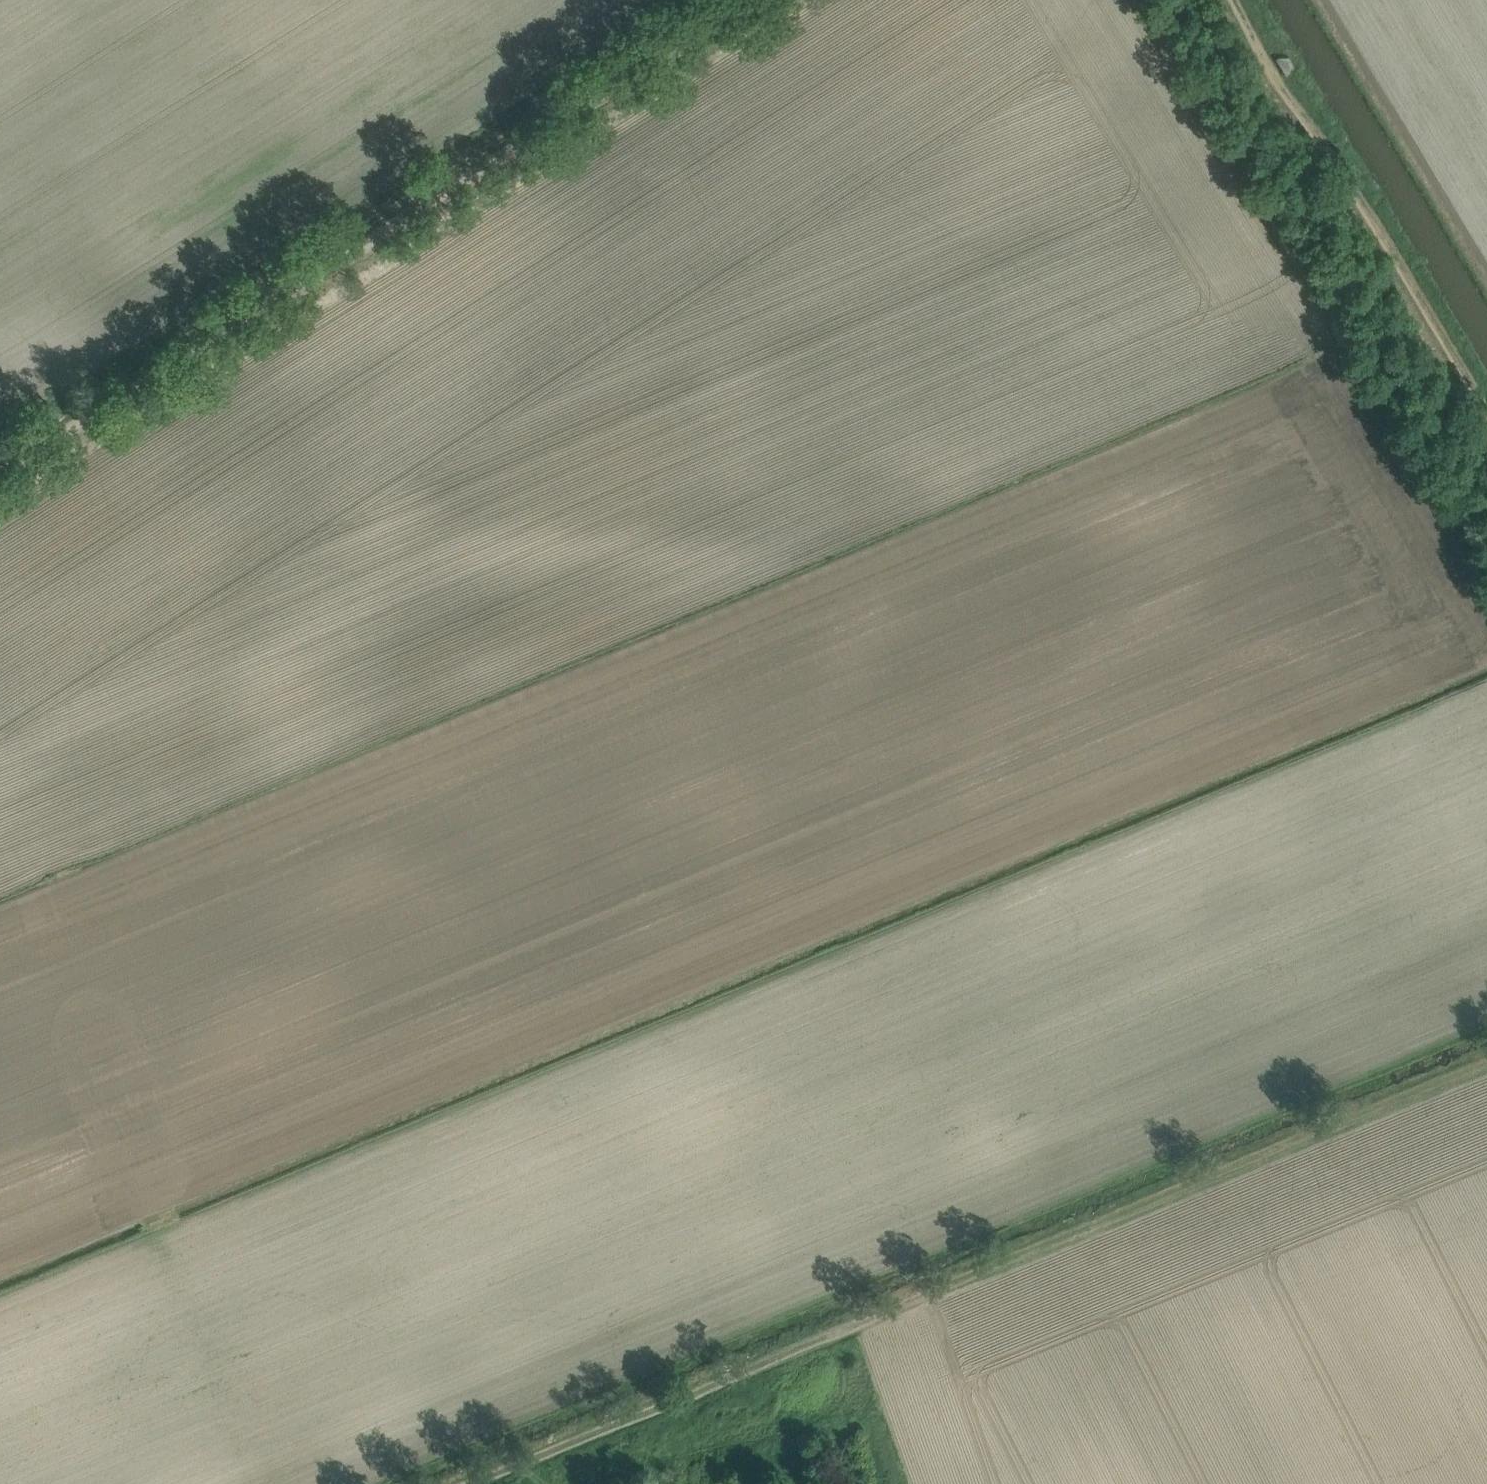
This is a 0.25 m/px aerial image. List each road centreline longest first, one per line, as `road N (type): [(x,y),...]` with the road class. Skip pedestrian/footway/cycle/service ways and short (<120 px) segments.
road 1 (track): [(1486,1070),(493,1483)]
road 2 (track): [(0,476),(750,0)]
road 3 (track): [(1486,406),(1304,96),(1269,66),(1238,0)]

